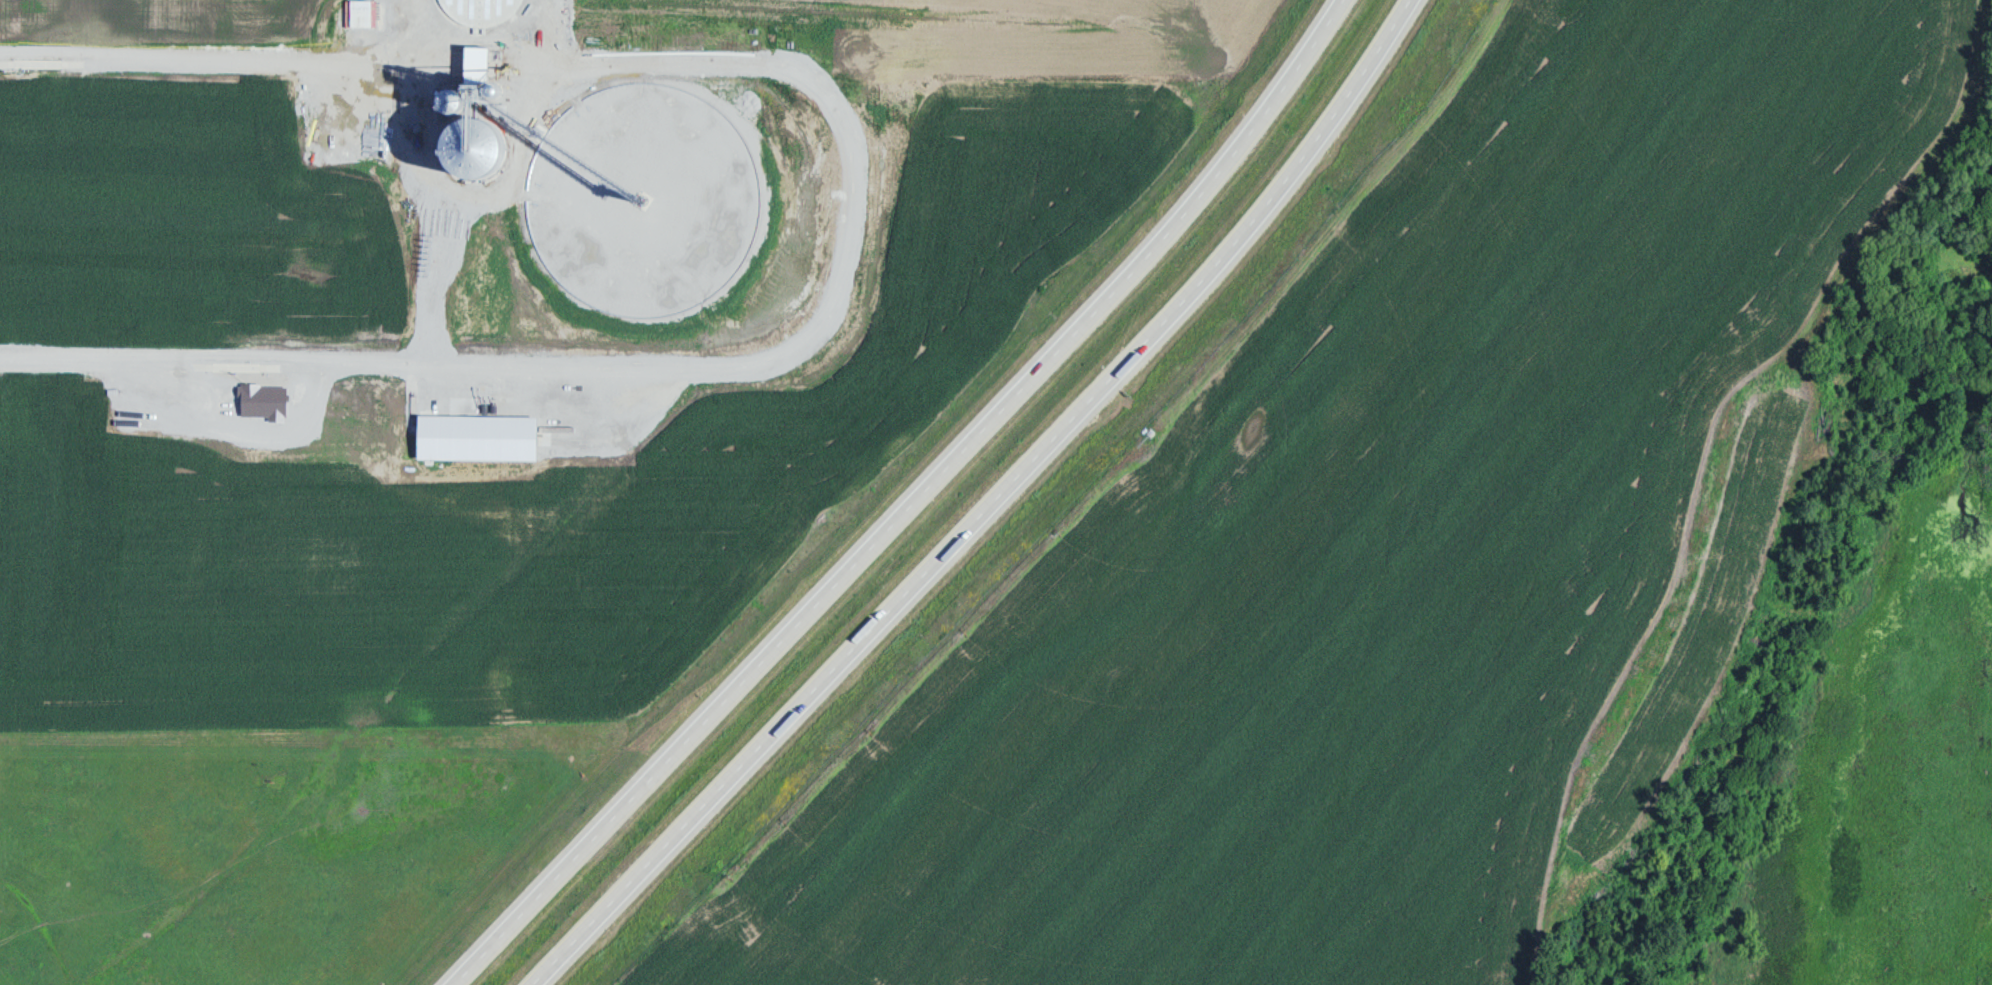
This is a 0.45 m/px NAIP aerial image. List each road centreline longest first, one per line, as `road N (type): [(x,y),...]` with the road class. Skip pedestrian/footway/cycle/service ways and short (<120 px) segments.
road 1 (trunk): [(1340,0),(1156,246),(452,984)]
road 2 (trunk): [(559,984),(1281,213),(1428,0)]

